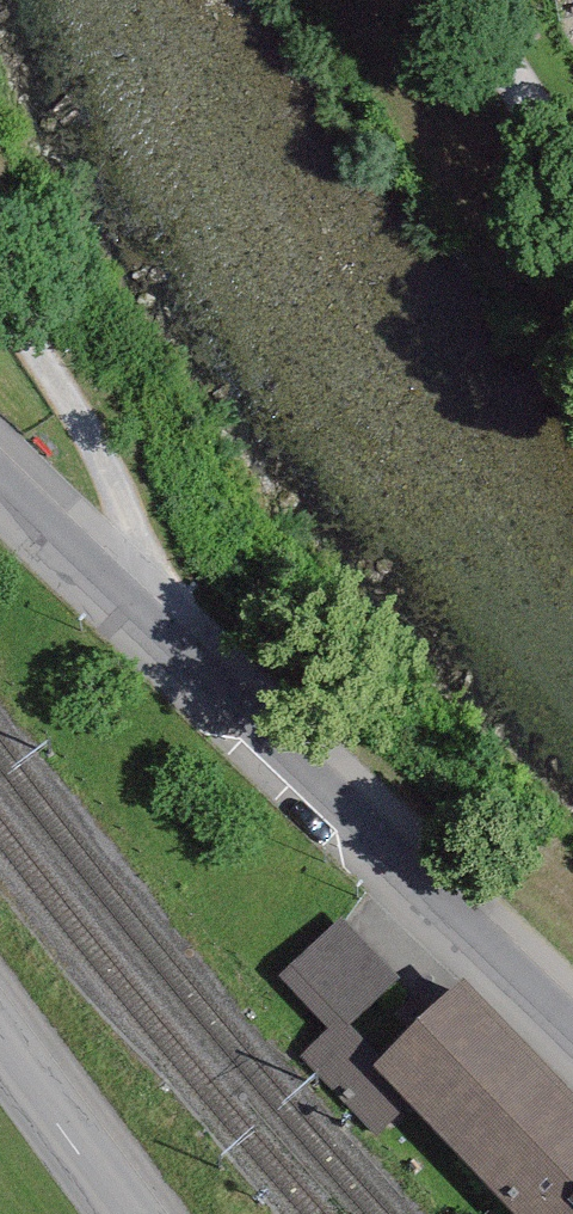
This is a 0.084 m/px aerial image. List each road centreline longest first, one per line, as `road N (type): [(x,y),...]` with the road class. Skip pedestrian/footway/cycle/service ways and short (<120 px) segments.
road 1 (residential): [(572,1037),(0,486)]
road 2 (track): [(0,275),(121,484),(141,566),(141,622)]
road 3 (unclassified): [(0,1038),(131,1213)]
road 4 (track): [(572,133),(478,0)]

